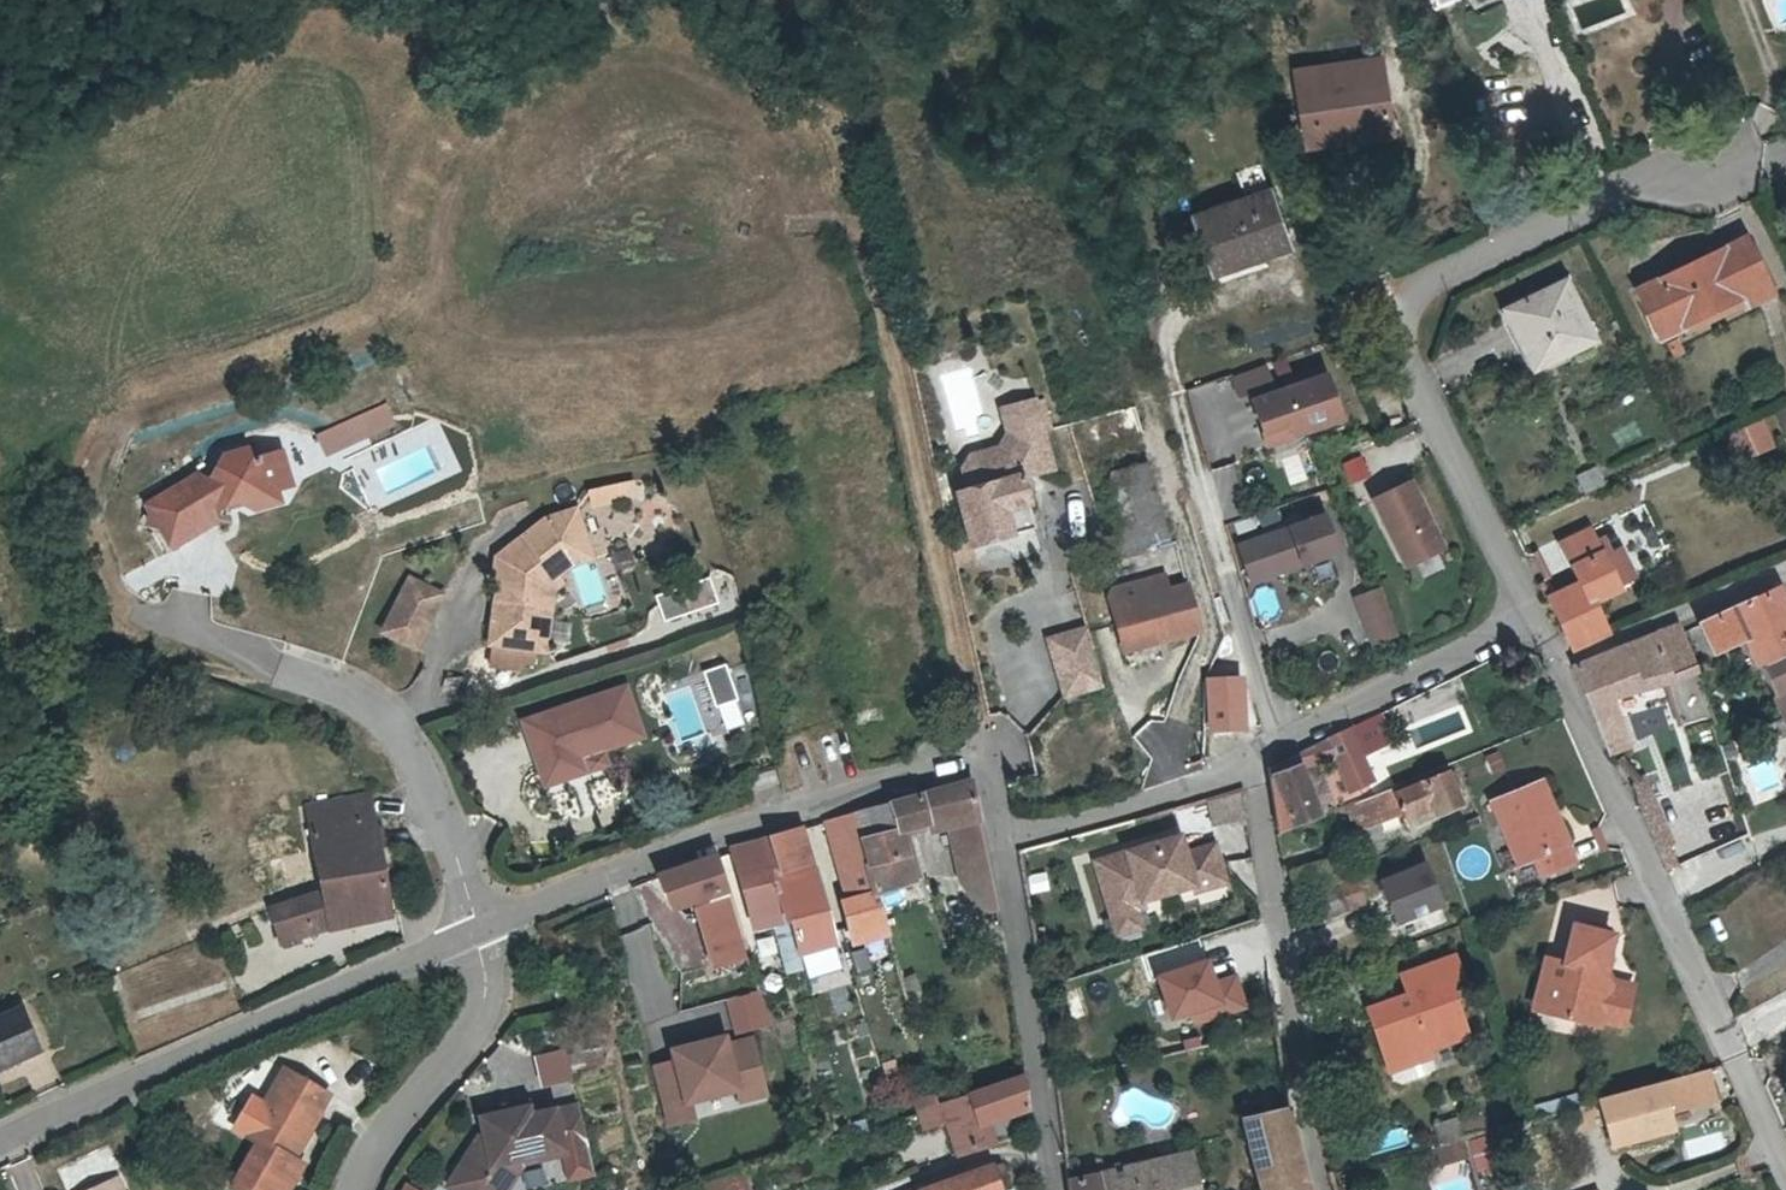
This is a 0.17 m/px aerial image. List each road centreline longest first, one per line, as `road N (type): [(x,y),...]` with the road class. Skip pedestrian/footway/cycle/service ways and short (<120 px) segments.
road 1 (residential): [(1529,614),(1405,356),(1401,318),(1434,274),(1651,172),(1723,172)]
road 2 (track): [(839,136),(972,718),(987,754)]
road 3 (residential): [(1276,741),(1109,148)]
road 4 (residential): [(478,929),(731,821),(987,754),(1006,826)]
road 5 (residential): [(1557,666),(1785,1182)]
road 6 (residential): [(0,1138),(117,1078),(478,929)]
road 7 (residential): [(1256,754),(1276,913),(1333,1189)]
road 8 (residential): [(1006,826),(1059,1189)]
road 9 (residential): [(295,670),(353,695),(392,727),(443,811),(478,929)]
road 10 (residential): [(478,929),(492,992),(478,1038),(417,1102),(357,1189)]
road 11 (residential): [(1276,741),(1529,614)]
road 12 (residential): [(1006,826),(1100,813),(1215,779),(1256,754)]
road 13 (residential): [(1557,666),(1785,567)]

